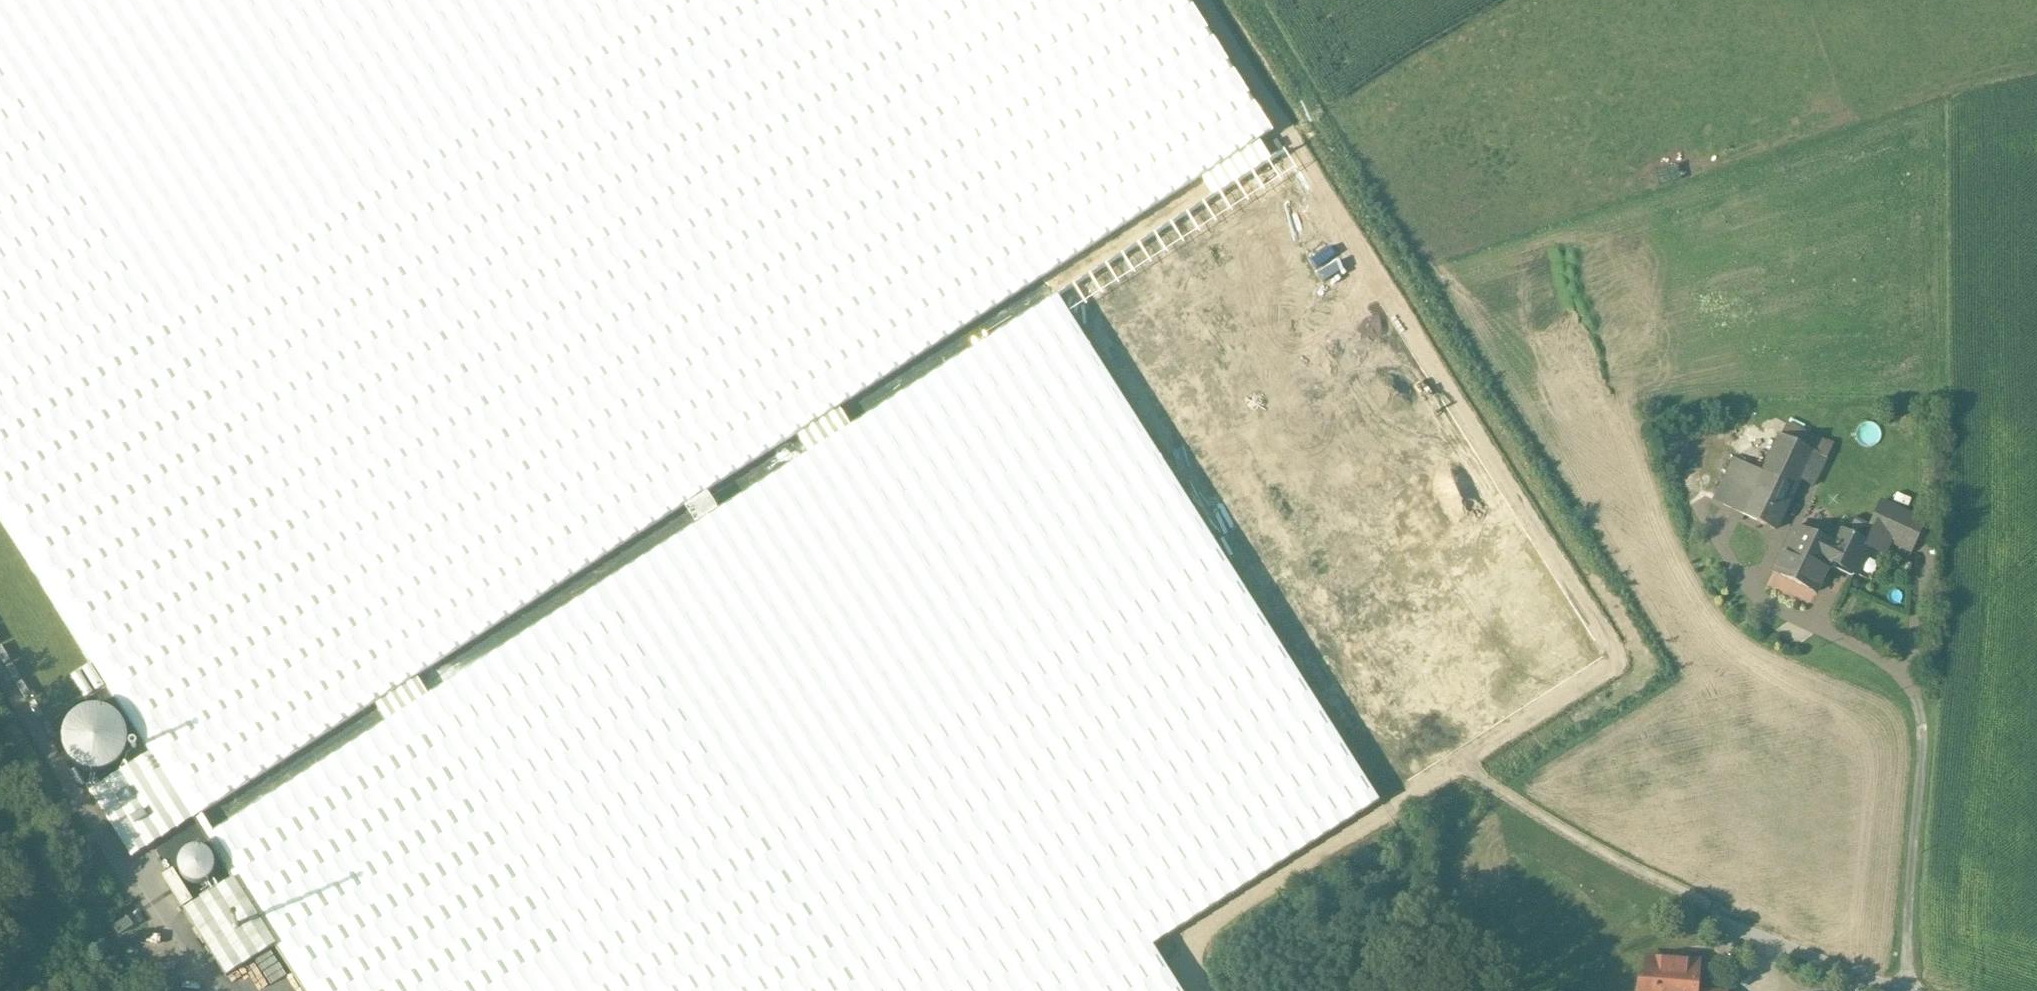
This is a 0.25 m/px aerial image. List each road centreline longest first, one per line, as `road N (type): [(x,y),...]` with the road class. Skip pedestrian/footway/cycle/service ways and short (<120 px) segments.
road 1 (unclassified): [(1875,990),(1573,857),(1448,764),(1396,713),(1277,529),(1173,341),(1076,0)]

